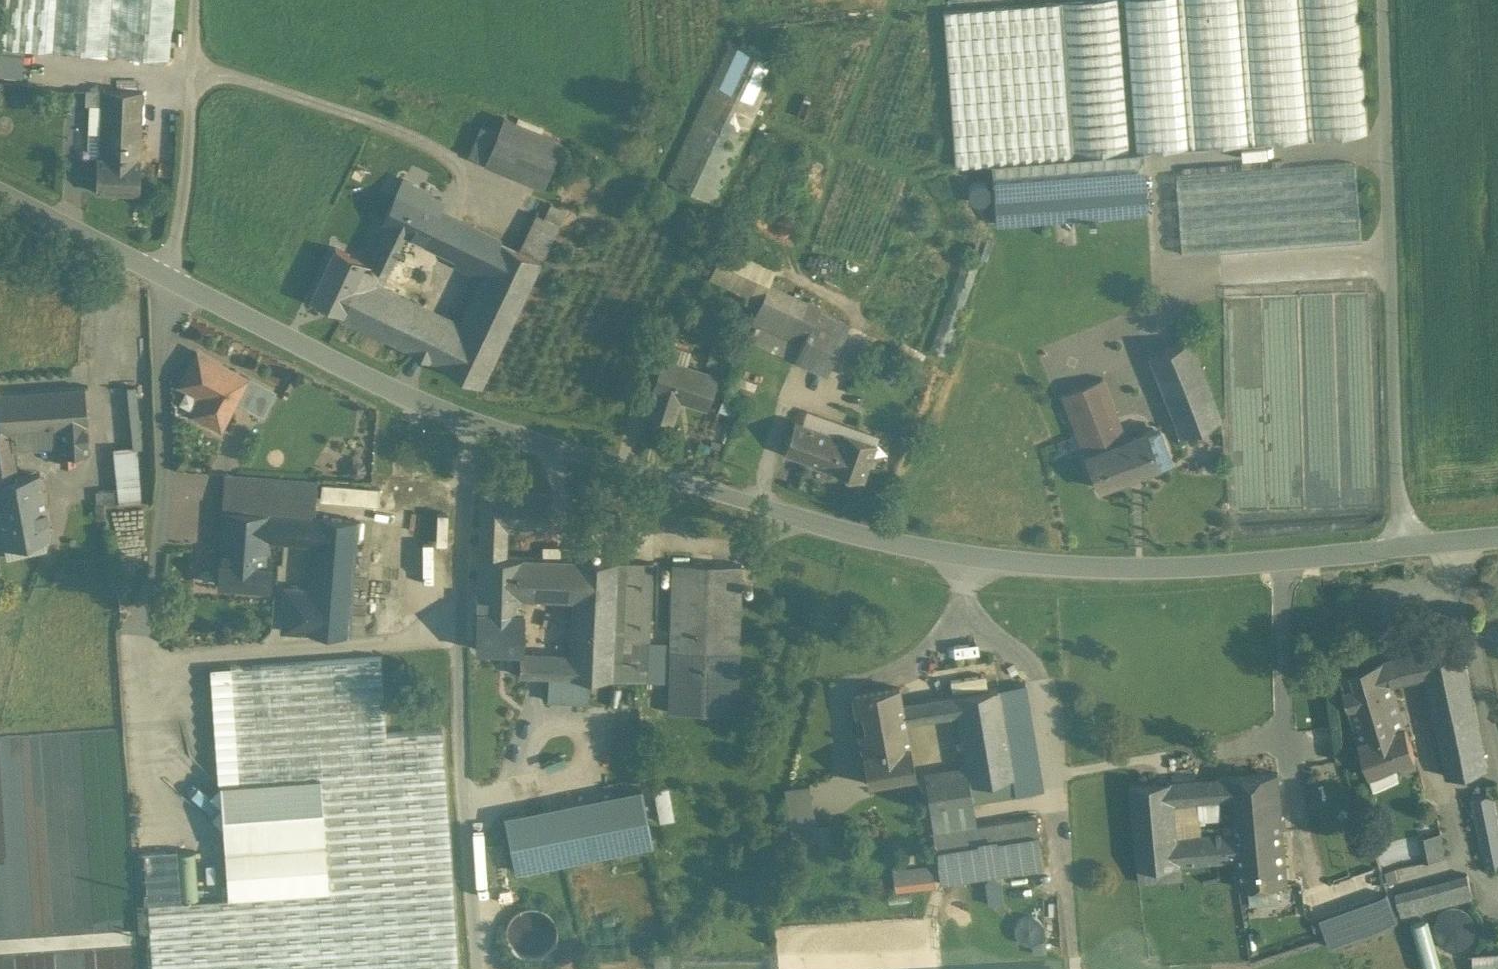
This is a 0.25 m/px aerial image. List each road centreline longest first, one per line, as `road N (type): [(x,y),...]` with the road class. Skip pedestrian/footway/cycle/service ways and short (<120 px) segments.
road 1 (tertiary): [(469,417),(902,544),(1123,564),(1399,548)]
road 2 (unclassified): [(469,417),(458,707),(478,968)]
road 3 (unclassified): [(1391,0),(1399,548)]
road 4 (tertiary): [(169,271),(331,357),(469,417)]
road 5 (unclassified): [(207,0),(197,185),(169,271)]
road 6 (tertiary): [(0,184),(169,271)]
road 7 (track): [(0,945),(133,936)]

